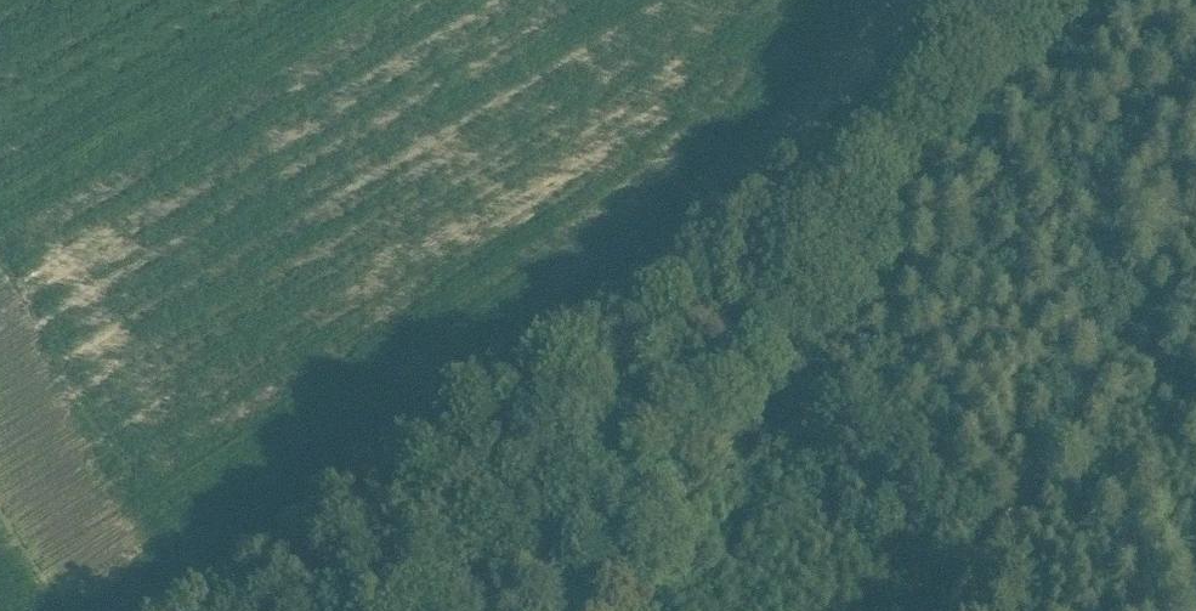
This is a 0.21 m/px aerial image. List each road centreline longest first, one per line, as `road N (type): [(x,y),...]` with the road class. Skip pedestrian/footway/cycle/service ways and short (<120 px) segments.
road 1 (tertiary): [(1034,0),(1002,24),(880,164),(609,610)]

